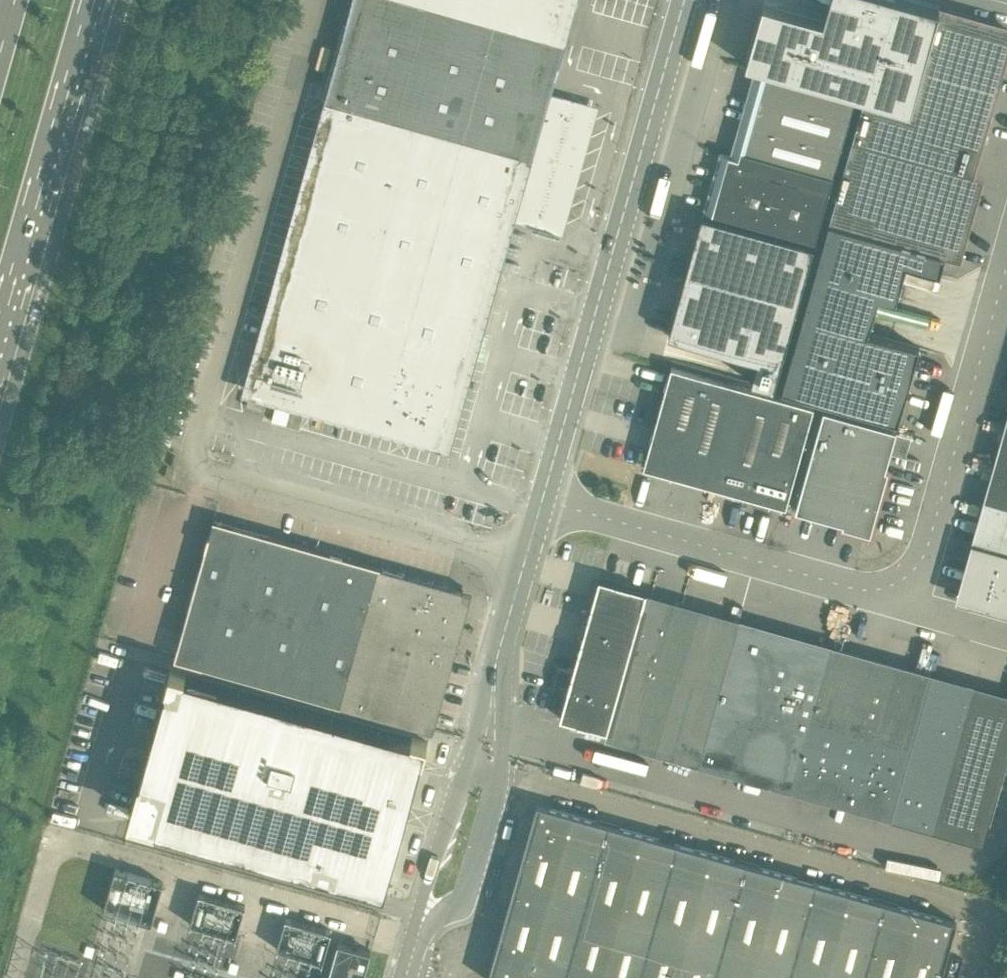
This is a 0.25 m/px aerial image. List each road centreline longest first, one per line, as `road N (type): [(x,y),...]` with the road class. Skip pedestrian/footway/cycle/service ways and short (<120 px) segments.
road 1 (secondary): [(0,360),(102,0)]
road 2 (unclassified): [(417,942),(465,899),(499,773),(470,765)]
road 3 (unclassified): [(470,765),(434,852),(417,942)]

